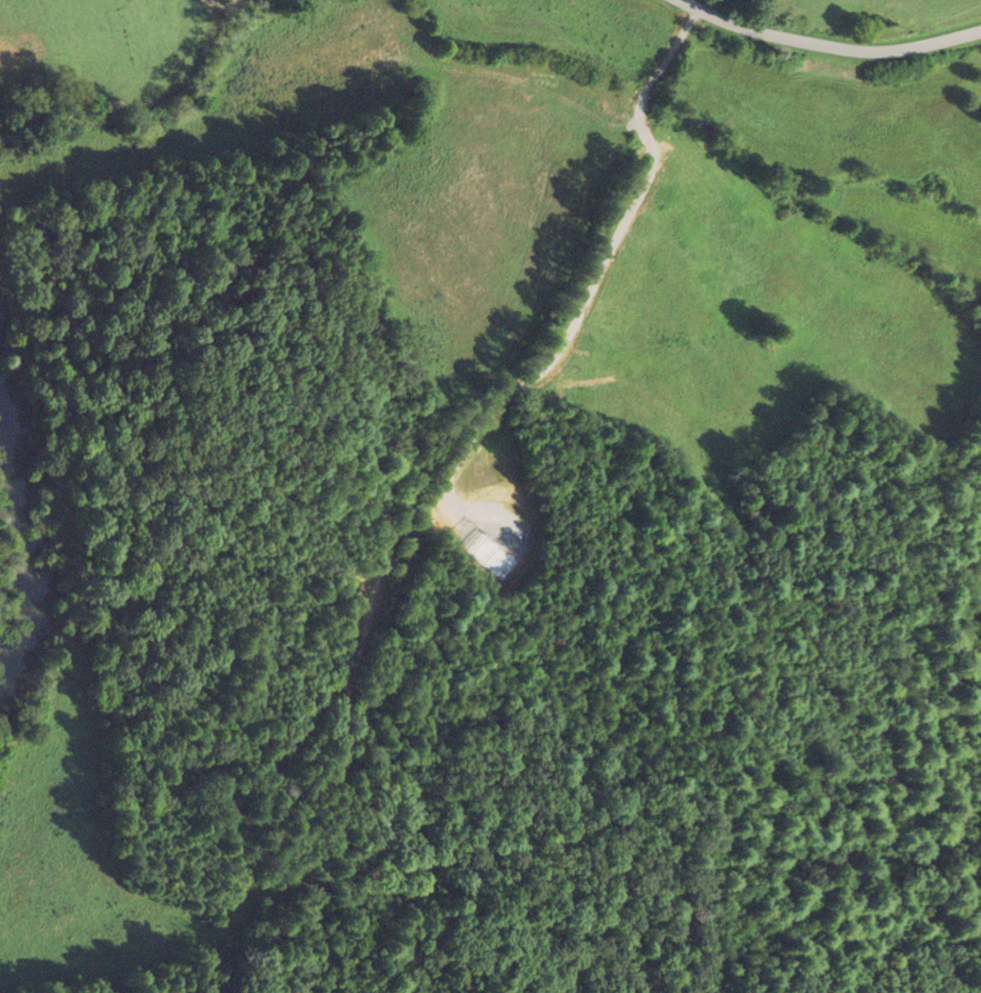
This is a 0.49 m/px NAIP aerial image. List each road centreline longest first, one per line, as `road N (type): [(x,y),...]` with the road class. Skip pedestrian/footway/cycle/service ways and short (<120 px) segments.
road 1 (residential): [(689,0),(810,40),(862,46),(980,31)]

